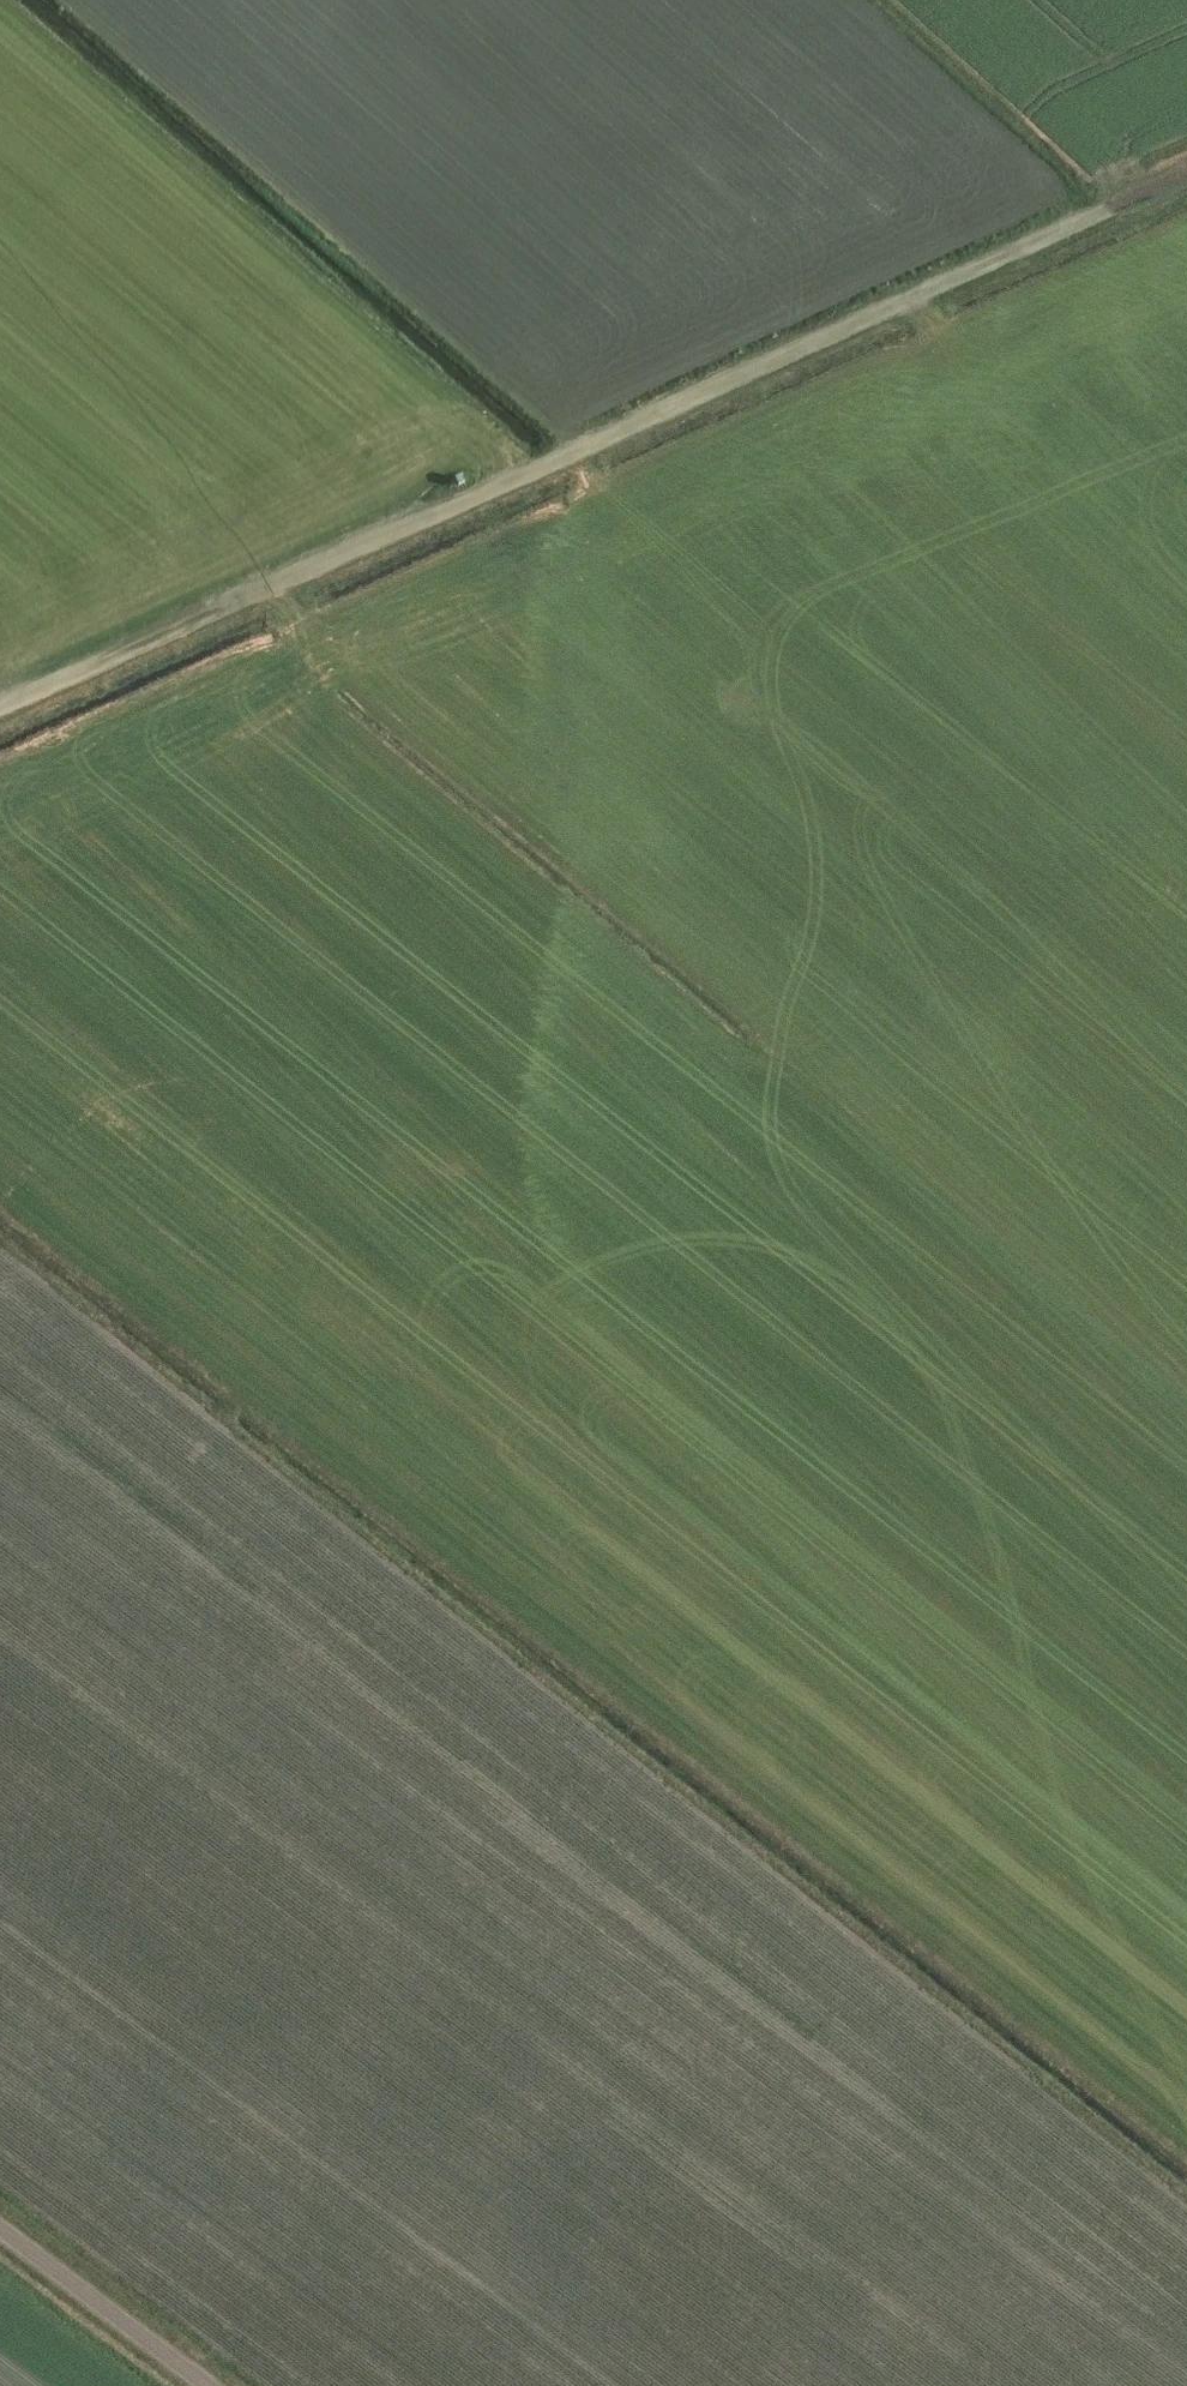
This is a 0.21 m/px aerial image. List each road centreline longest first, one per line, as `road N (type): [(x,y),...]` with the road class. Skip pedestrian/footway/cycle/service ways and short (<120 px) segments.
road 1 (track): [(0,708),(1186,168)]
road 2 (unclassified): [(214,2385),(0,2224)]

